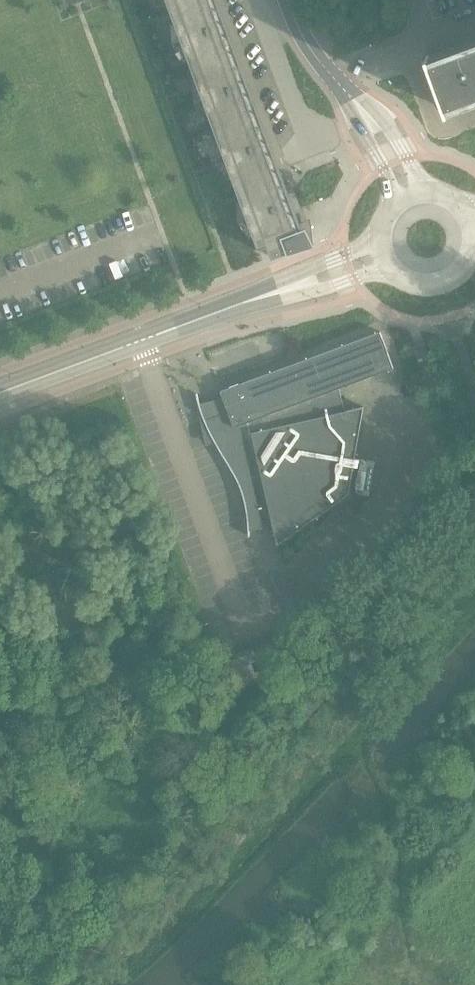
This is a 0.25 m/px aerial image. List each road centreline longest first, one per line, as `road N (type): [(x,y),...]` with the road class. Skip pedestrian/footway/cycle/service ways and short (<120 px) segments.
road 1 (tertiary): [(0,394),(279,292)]
road 2 (residential): [(332,75),(474,21)]
road 3 (unclassified): [(426,191),(387,124),(340,83)]
road 4 (unclassified): [(340,83),(386,168),(392,206)]

